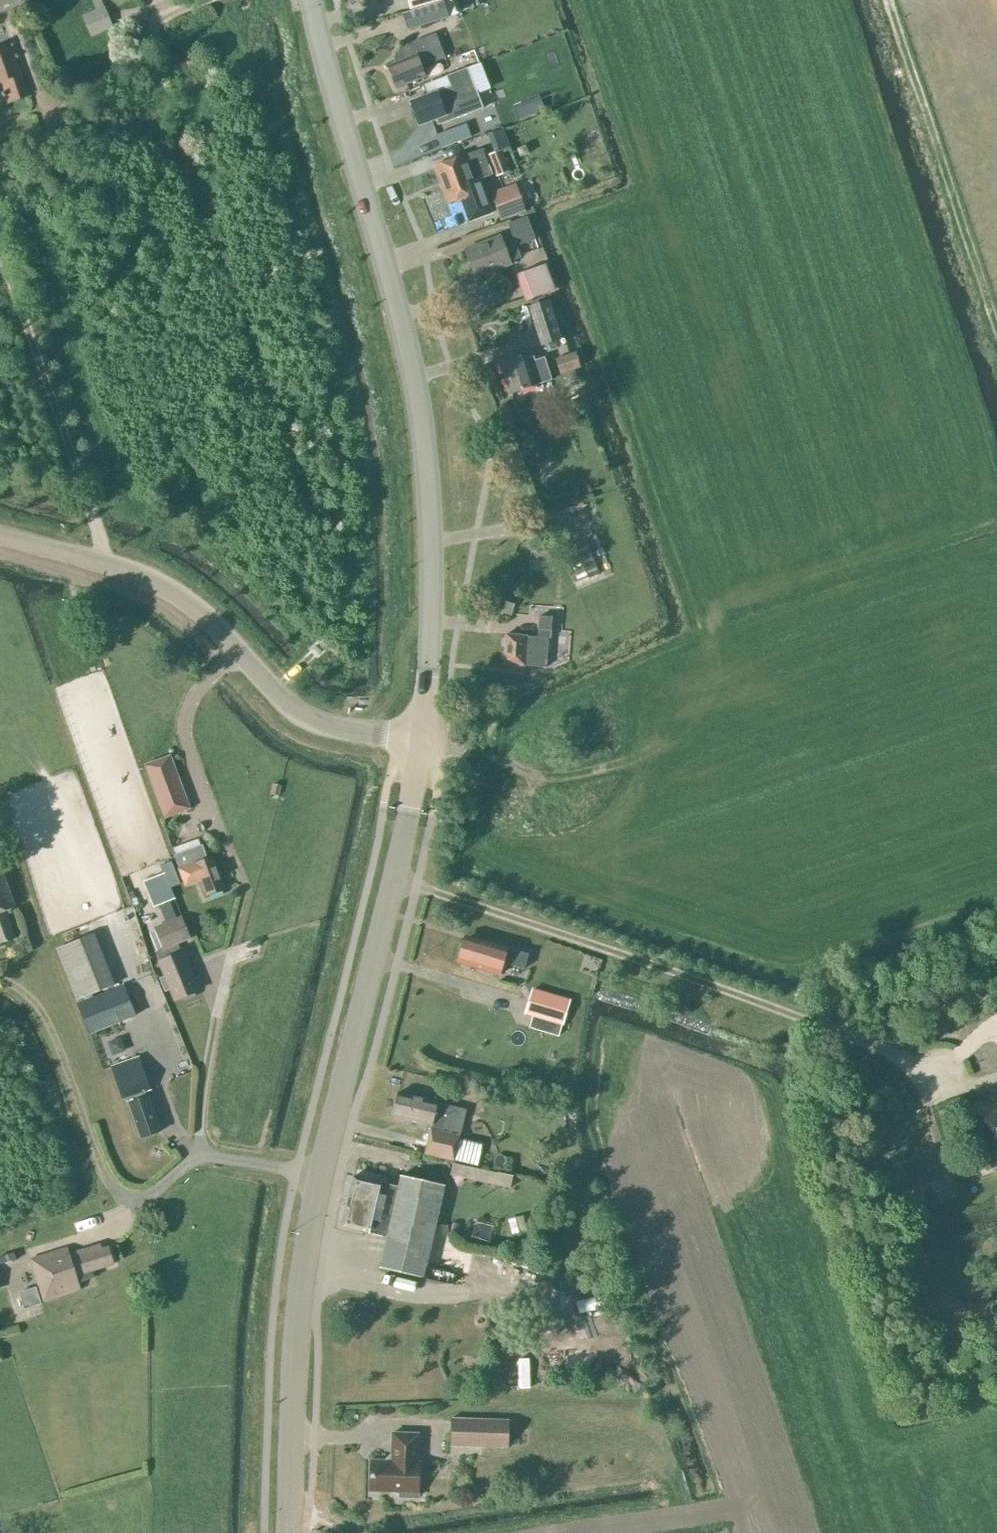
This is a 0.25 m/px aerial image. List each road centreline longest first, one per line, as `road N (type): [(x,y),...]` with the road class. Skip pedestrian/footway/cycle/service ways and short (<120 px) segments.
road 1 (tertiary): [(419,741),(431,605),(418,406),(315,0)]
road 2 (unclassified): [(419,741),(311,719),(172,591),(96,559),(0,535)]
road 3 (tertiary): [(321,1176),(419,741)]
road 4 (tertiary): [(288,1532),(297,1330),(321,1176)]
road 5 (unclassified): [(198,1156),(321,1176)]

